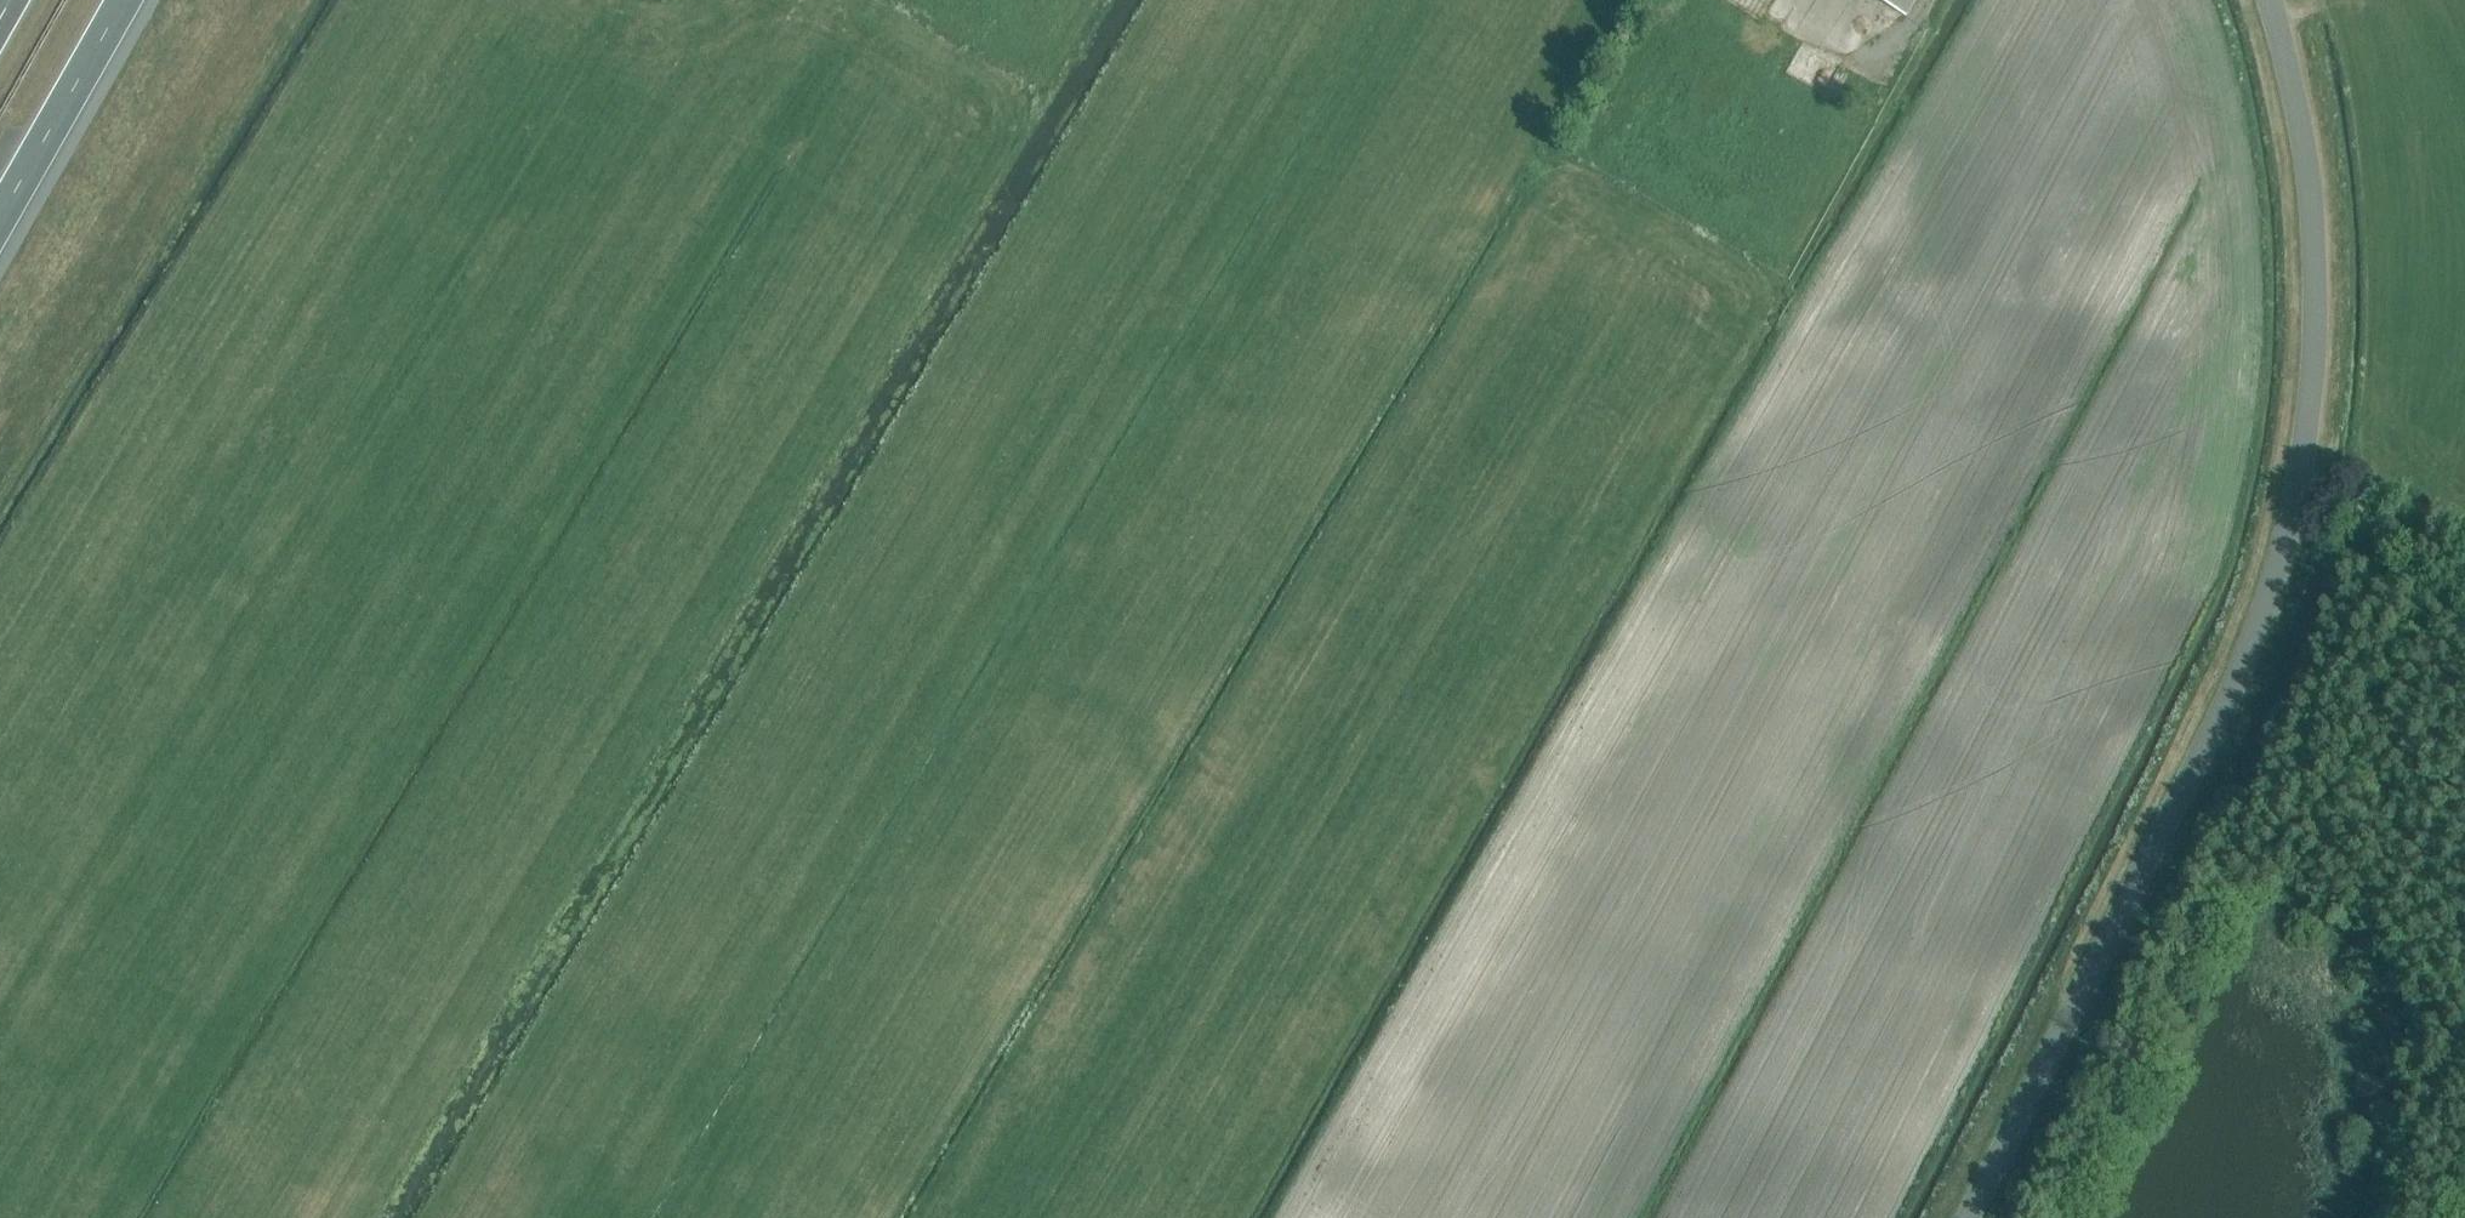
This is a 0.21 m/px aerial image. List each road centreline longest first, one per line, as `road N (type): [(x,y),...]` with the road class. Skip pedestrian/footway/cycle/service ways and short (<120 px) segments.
road 1 (unclassified): [(1962,1217),(2238,670),(2293,505),(2321,277),(2298,95),(2268,0)]
road 2 (motorway): [(0,218),(124,0)]

